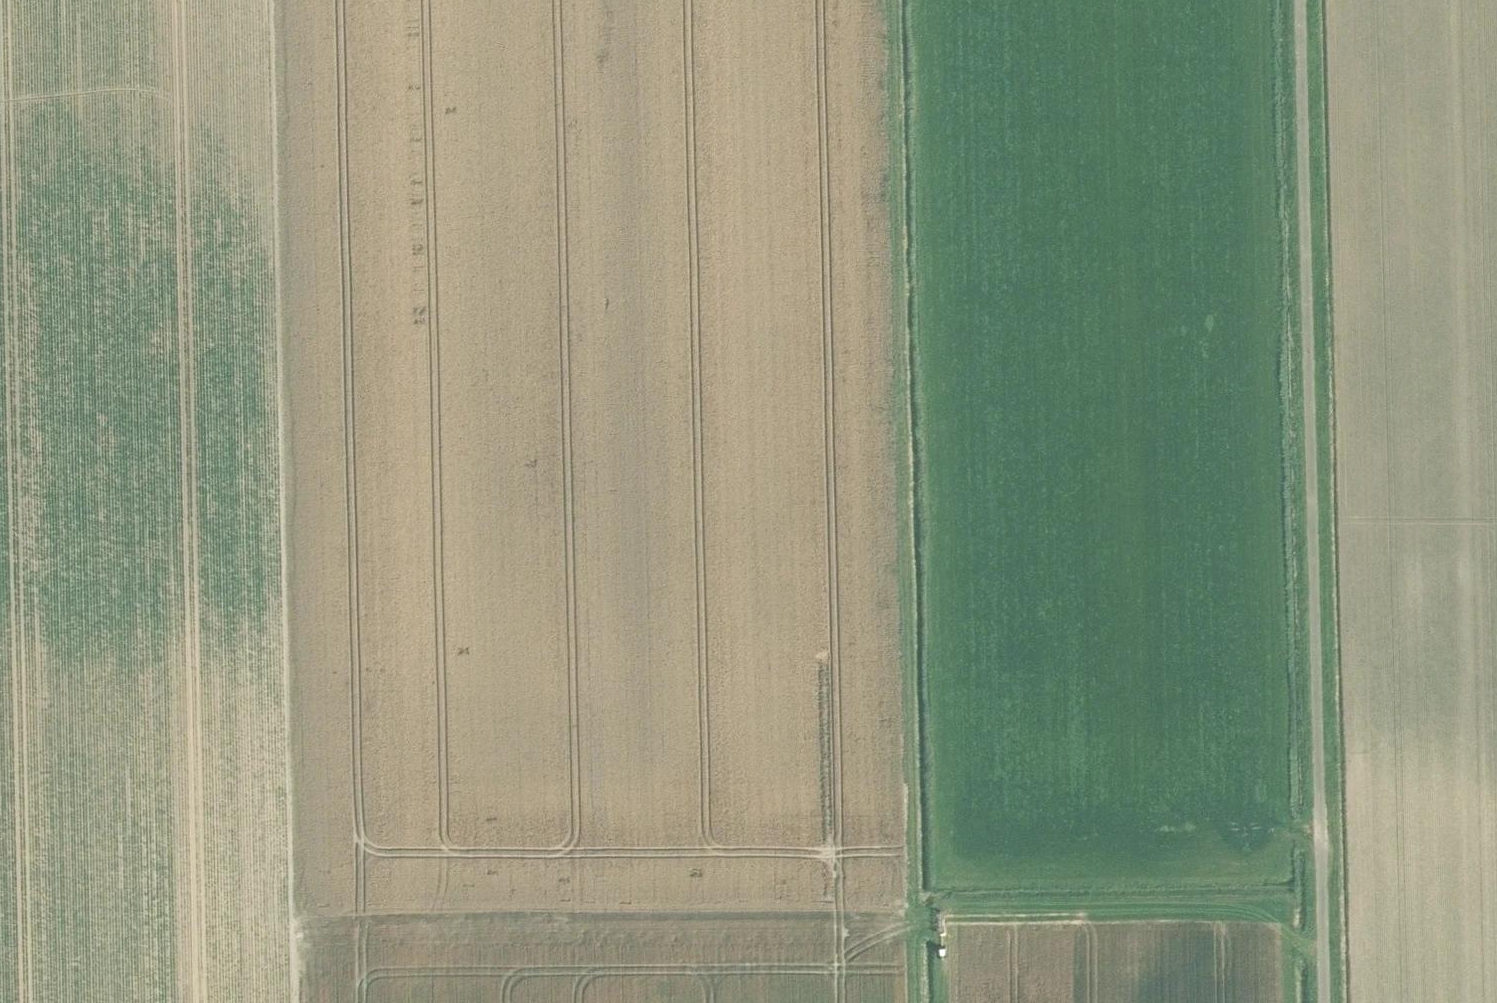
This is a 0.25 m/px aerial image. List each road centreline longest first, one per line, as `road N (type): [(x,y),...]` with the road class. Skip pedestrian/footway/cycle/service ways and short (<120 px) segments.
road 1 (unclassified): [(1326,1002),(1304,0)]

